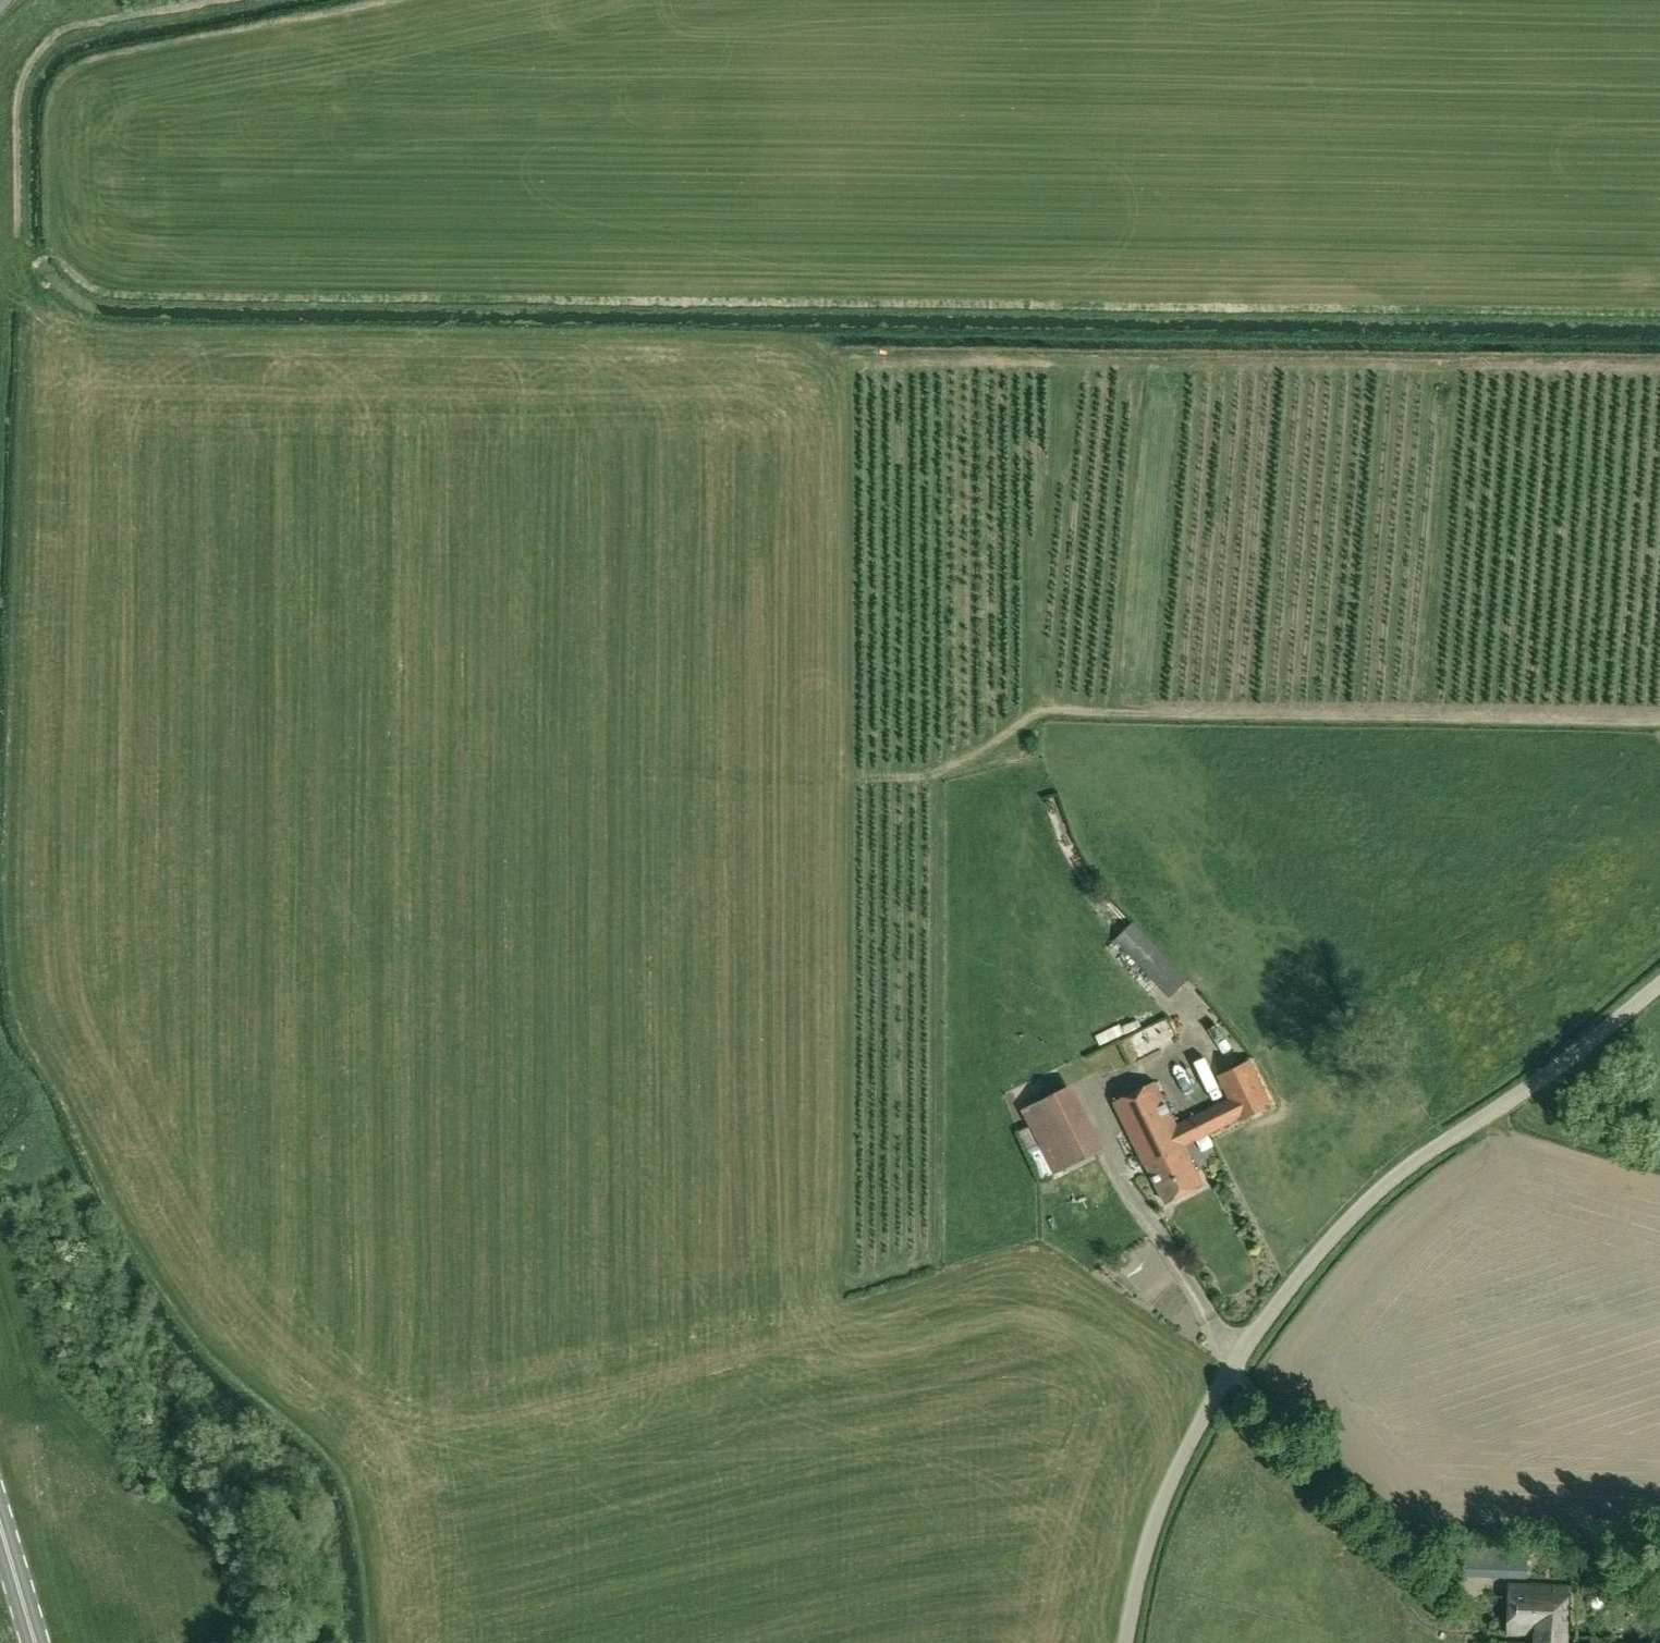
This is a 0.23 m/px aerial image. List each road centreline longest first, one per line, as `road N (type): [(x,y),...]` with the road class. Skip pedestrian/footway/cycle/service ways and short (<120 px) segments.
road 1 (unclassified): [(1125,1642),(1164,1492),(1239,1359),(1288,1292),(1396,1174),(1522,1093),(1659,979)]
road 2 (primary): [(35,1642),(0,1517)]

